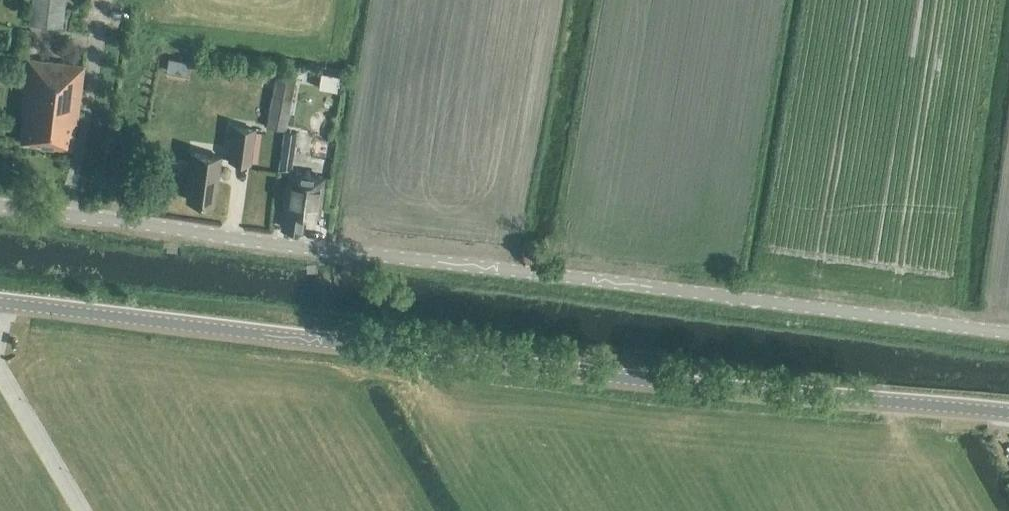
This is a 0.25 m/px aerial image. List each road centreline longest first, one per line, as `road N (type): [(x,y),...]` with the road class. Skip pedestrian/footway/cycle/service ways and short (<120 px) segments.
road 1 (unclassified): [(1008,333),(0,204)]
road 2 (tertiary): [(1008,413),(693,386),(0,304)]

